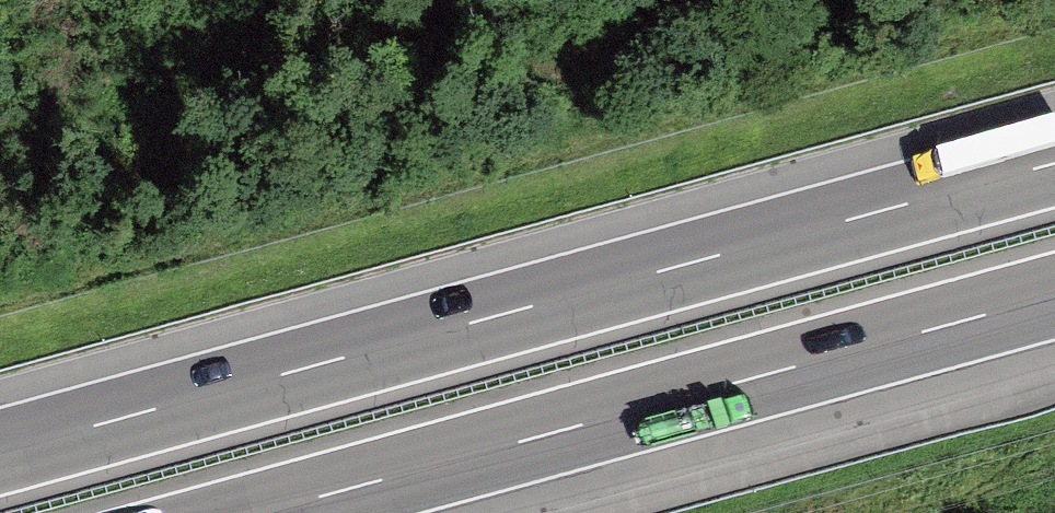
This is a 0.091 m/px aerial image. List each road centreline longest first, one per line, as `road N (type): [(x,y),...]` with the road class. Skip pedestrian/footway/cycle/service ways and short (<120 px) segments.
road 1 (motorway): [(1054,162),(0,451)]
road 2 (motorway): [(268,512),(1054,298)]

